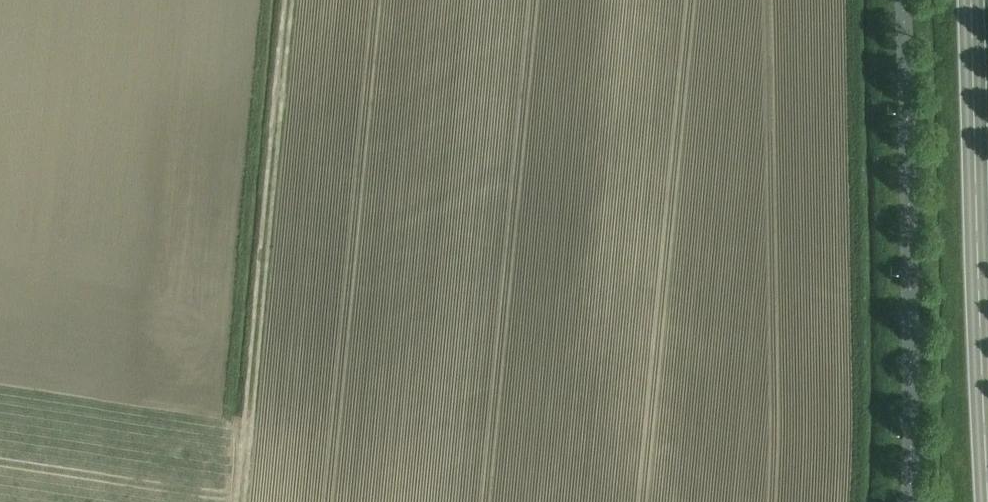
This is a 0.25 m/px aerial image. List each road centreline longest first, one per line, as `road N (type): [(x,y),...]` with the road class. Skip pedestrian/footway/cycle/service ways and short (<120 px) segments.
road 1 (secondary): [(987,451),(971,0)]

